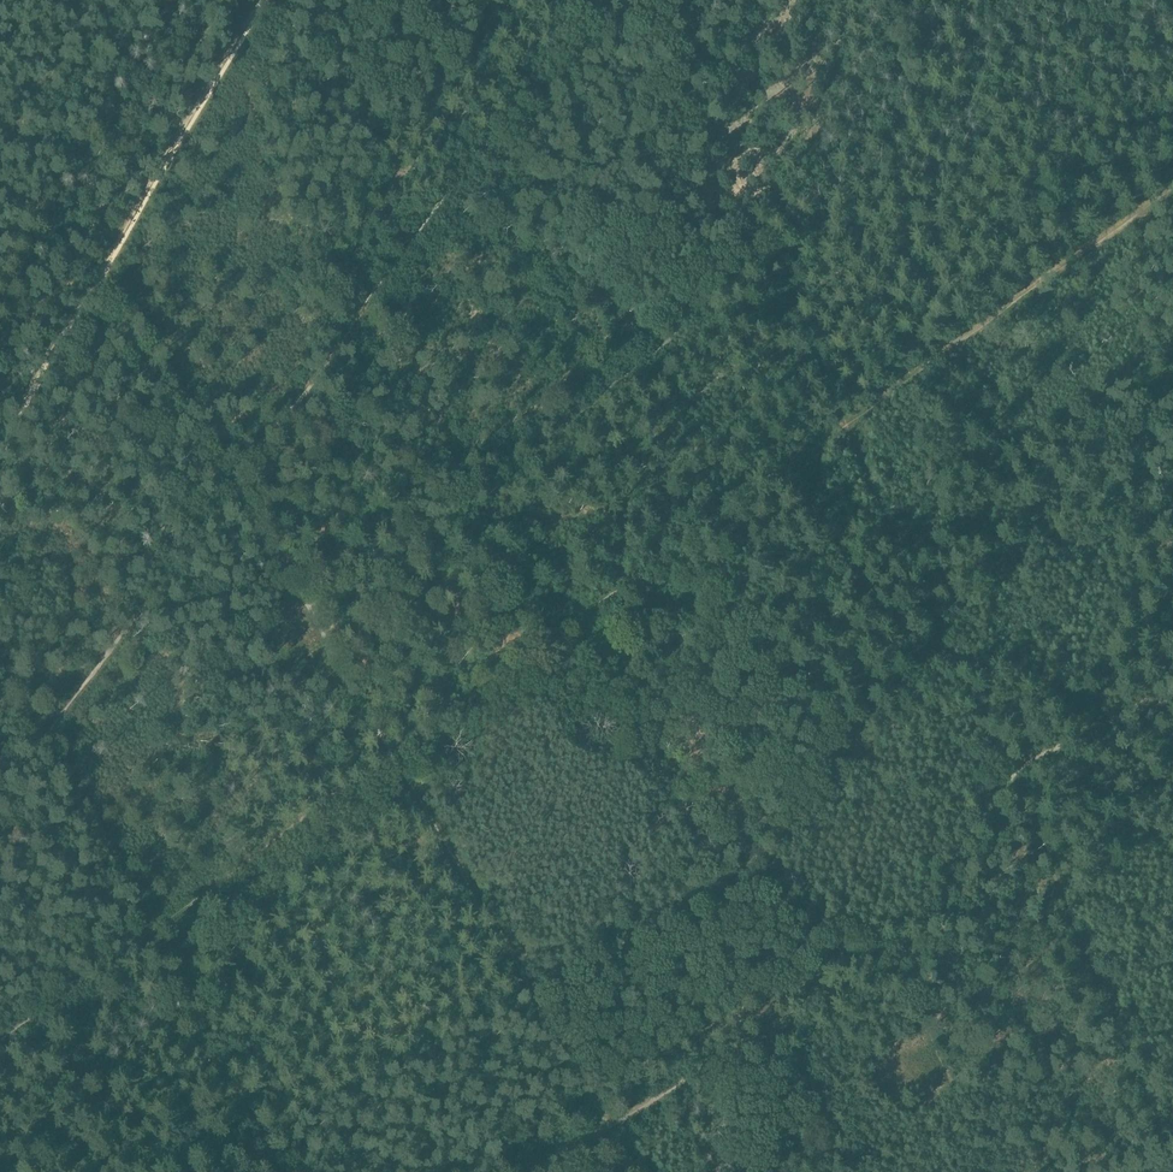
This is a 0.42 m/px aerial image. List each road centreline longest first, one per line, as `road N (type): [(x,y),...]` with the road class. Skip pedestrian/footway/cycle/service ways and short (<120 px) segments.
road 1 (track): [(239,469),(314,588),(633,1171)]
road 2 (track): [(941,127),(762,260),(1004,775)]
road 3 (track): [(1004,775),(908,949),(519,1171)]
road 4 (track): [(762,260),(314,588)]
road 5 (track): [(174,0),(0,284)]
road 6 (track): [(1172,501),(995,579),(944,635)]
road 7 (track): [(941,127),(1059,58),(1172,4)]
road 8 (track): [(239,469),(101,280)]

